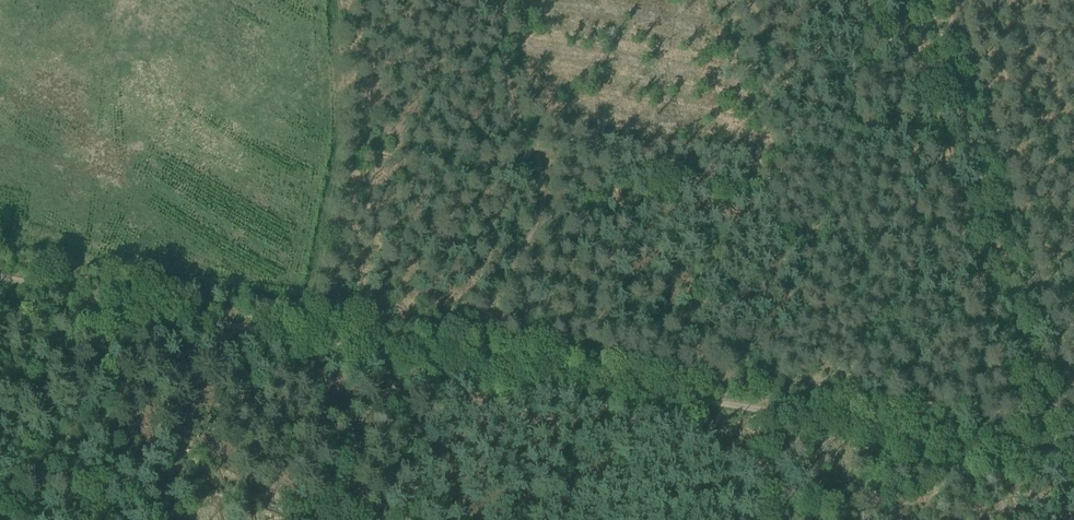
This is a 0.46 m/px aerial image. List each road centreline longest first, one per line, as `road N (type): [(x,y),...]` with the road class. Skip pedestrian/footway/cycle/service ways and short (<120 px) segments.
road 1 (track): [(288,336),(1073,458)]
road 2 (track): [(1058,389),(954,0)]
road 3 (track): [(0,276),(288,336)]

